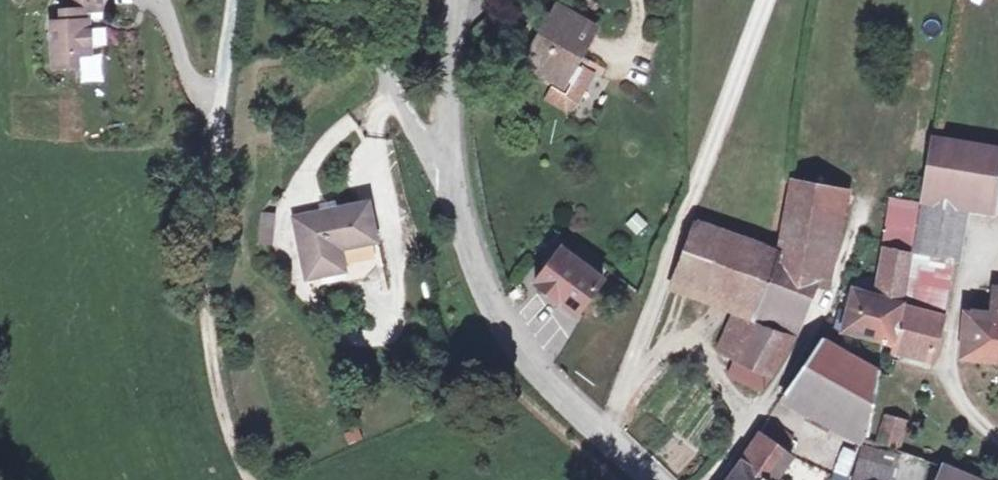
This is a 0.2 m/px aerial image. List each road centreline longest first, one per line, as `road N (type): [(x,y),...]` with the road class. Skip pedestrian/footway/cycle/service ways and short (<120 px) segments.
road 1 (track): [(232,0),(205,319),(245,479)]
road 2 (tertiary): [(450,181),(473,269),(501,323),(609,439),(658,479)]
road 3 (residential): [(361,0),(427,153),(450,181)]
road 4 (tertiary): [(461,0),(450,70),(450,181)]

